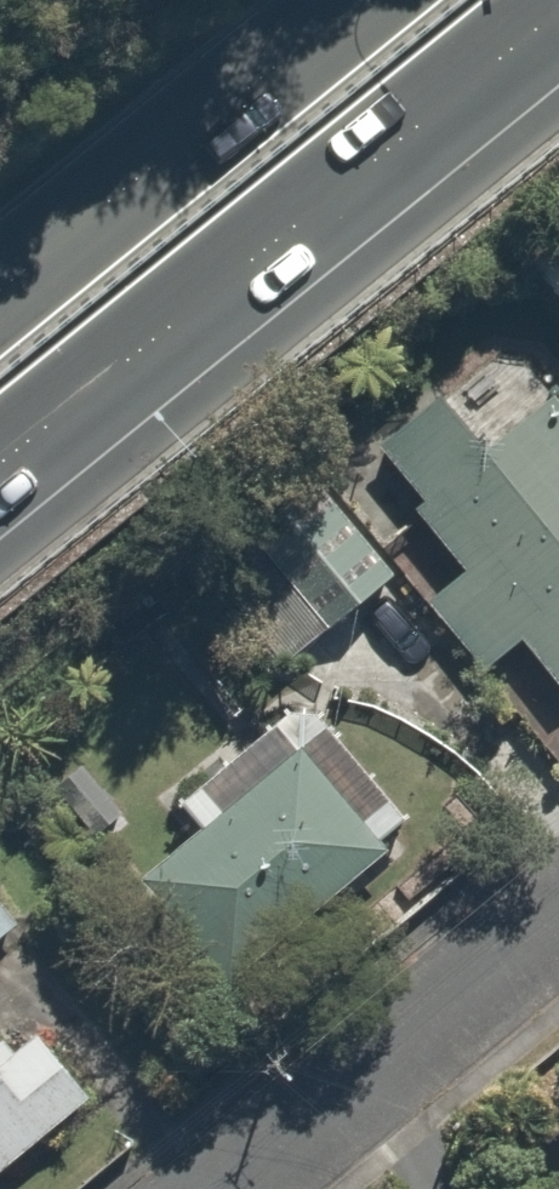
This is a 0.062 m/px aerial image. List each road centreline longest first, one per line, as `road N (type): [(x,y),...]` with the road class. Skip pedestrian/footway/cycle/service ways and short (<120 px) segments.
road 1 (trunk): [(558,1),(0,457)]
road 2 (trunk): [(0,277),(337,0)]
road 3 (residential): [(558,911),(222,1188)]

